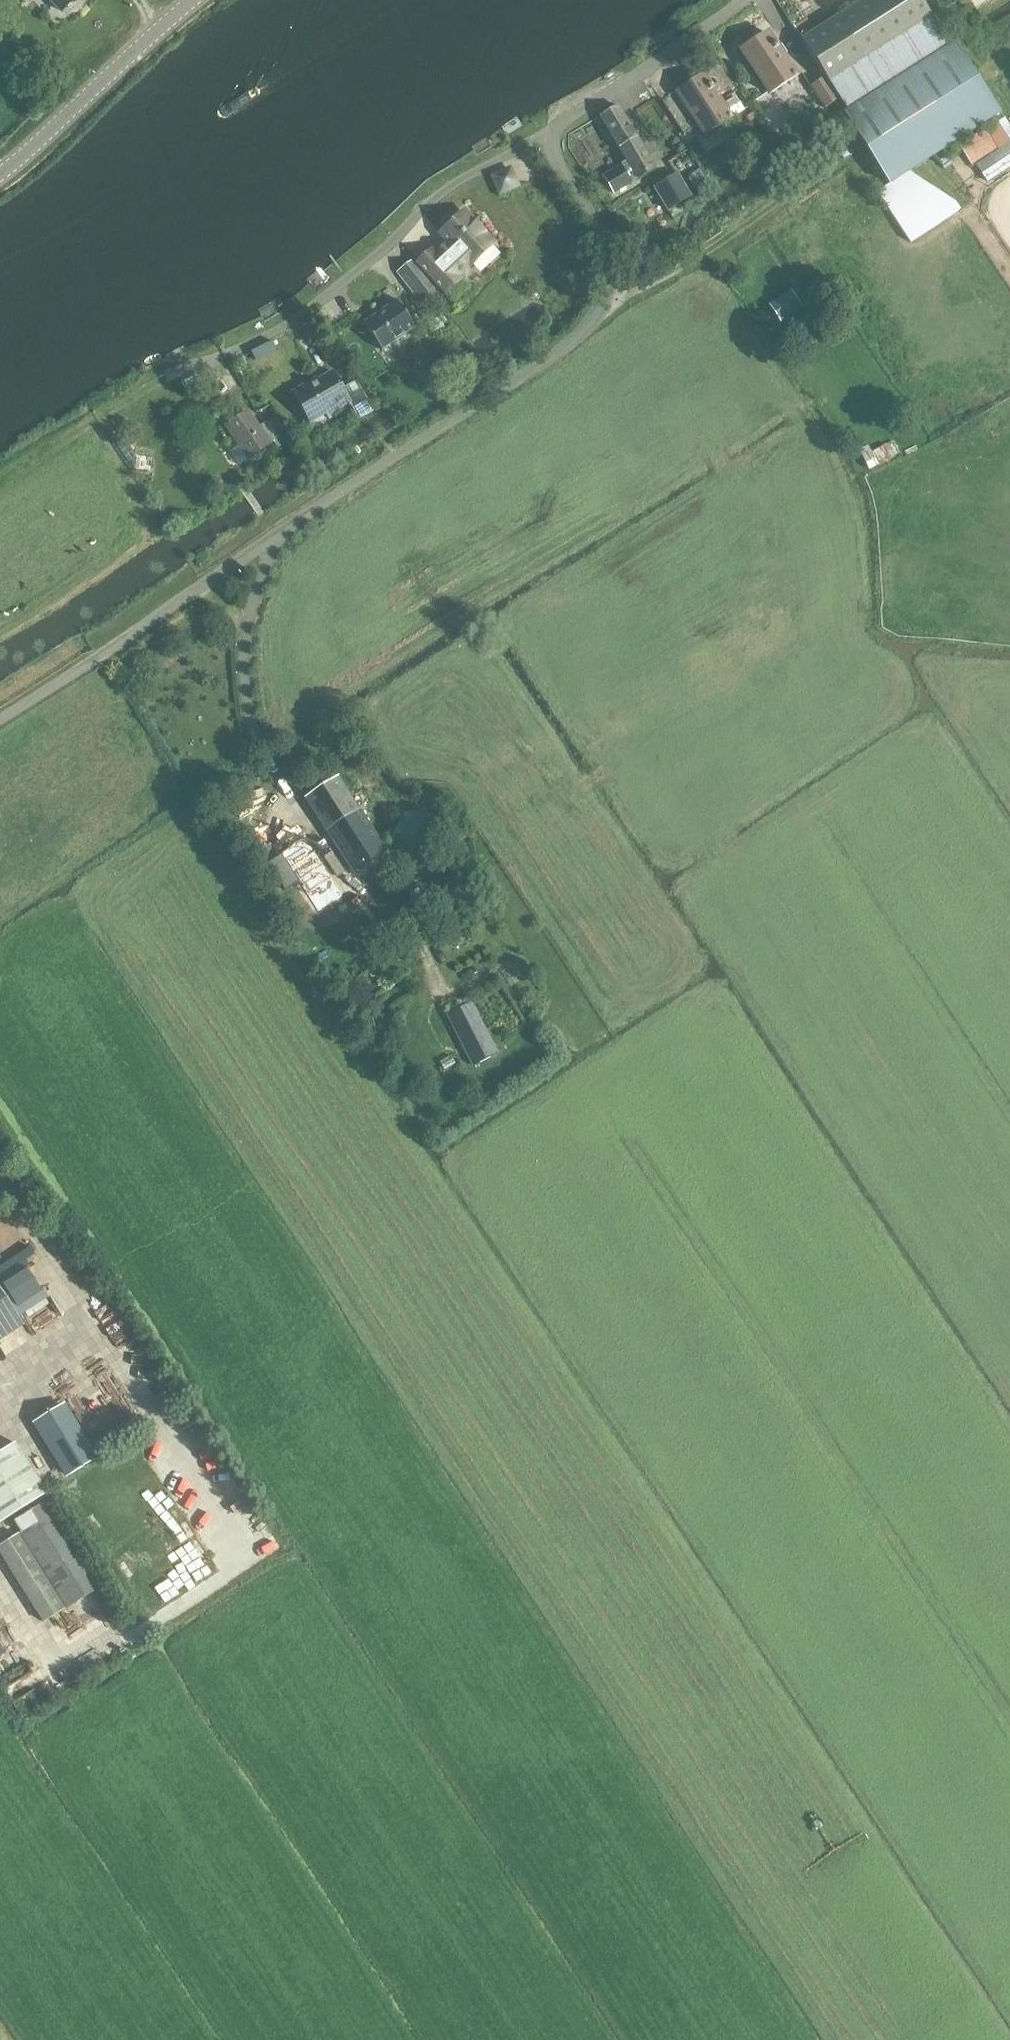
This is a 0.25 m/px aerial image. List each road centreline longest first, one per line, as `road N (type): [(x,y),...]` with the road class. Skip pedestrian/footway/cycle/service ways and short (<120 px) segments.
road 1 (unclassified): [(200,589),(616,310),(617,271),(543,137)]
road 2 (unclassified): [(168,375),(288,326),(446,190),(543,137)]
road 3 (tertiary): [(198,0),(0,175)]
road 4 (unclassified): [(543,137),(745,0)]
road 5 (track): [(168,375),(0,478)]

